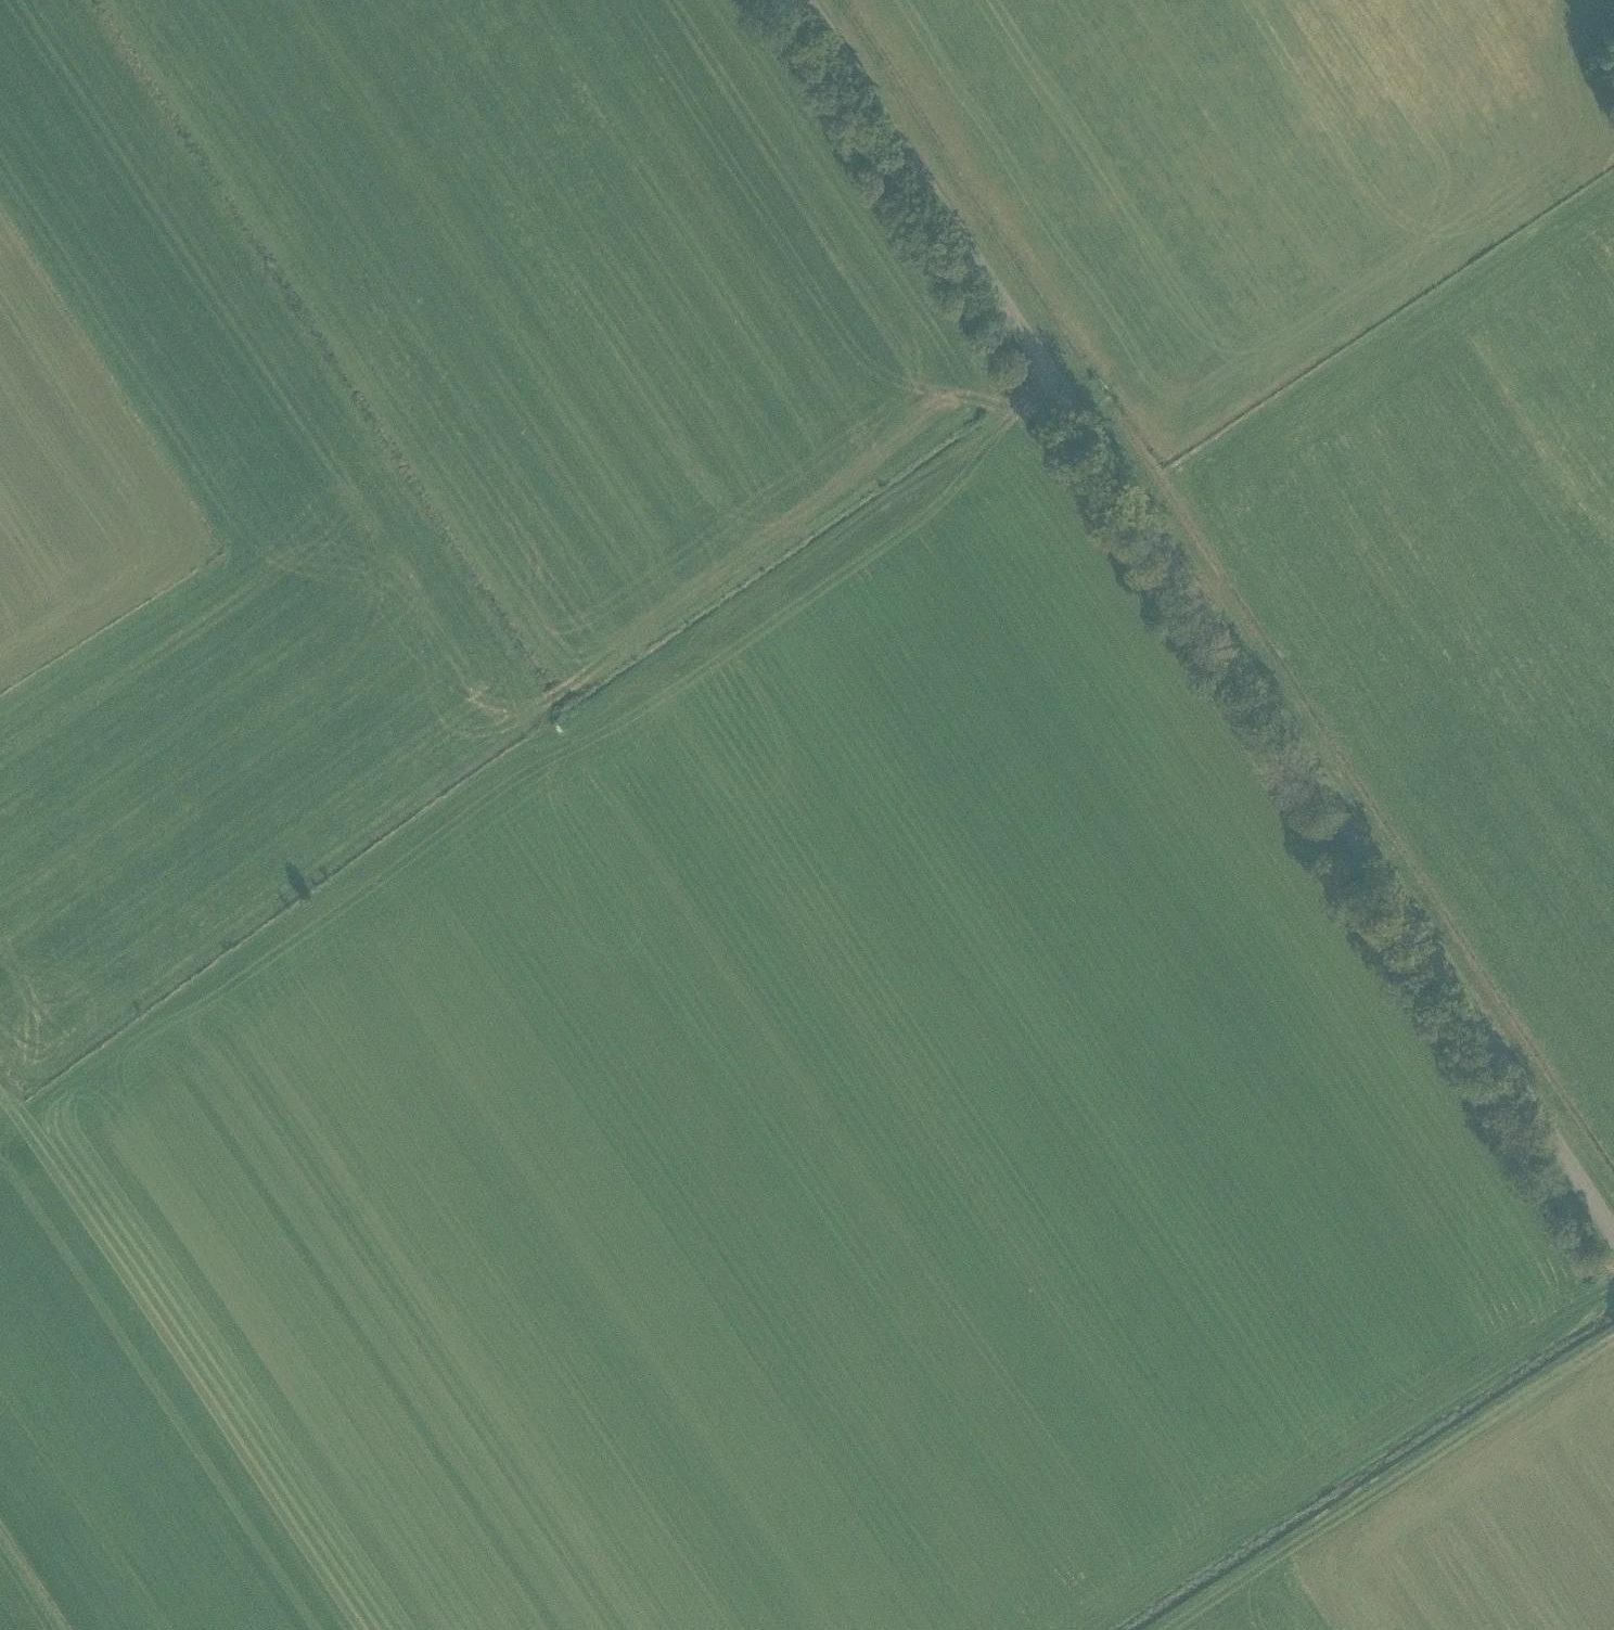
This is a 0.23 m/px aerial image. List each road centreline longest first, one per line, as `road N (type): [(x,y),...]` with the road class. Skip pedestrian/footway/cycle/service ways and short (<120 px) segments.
road 1 (tertiary): [(1613,1222),(812,0)]

